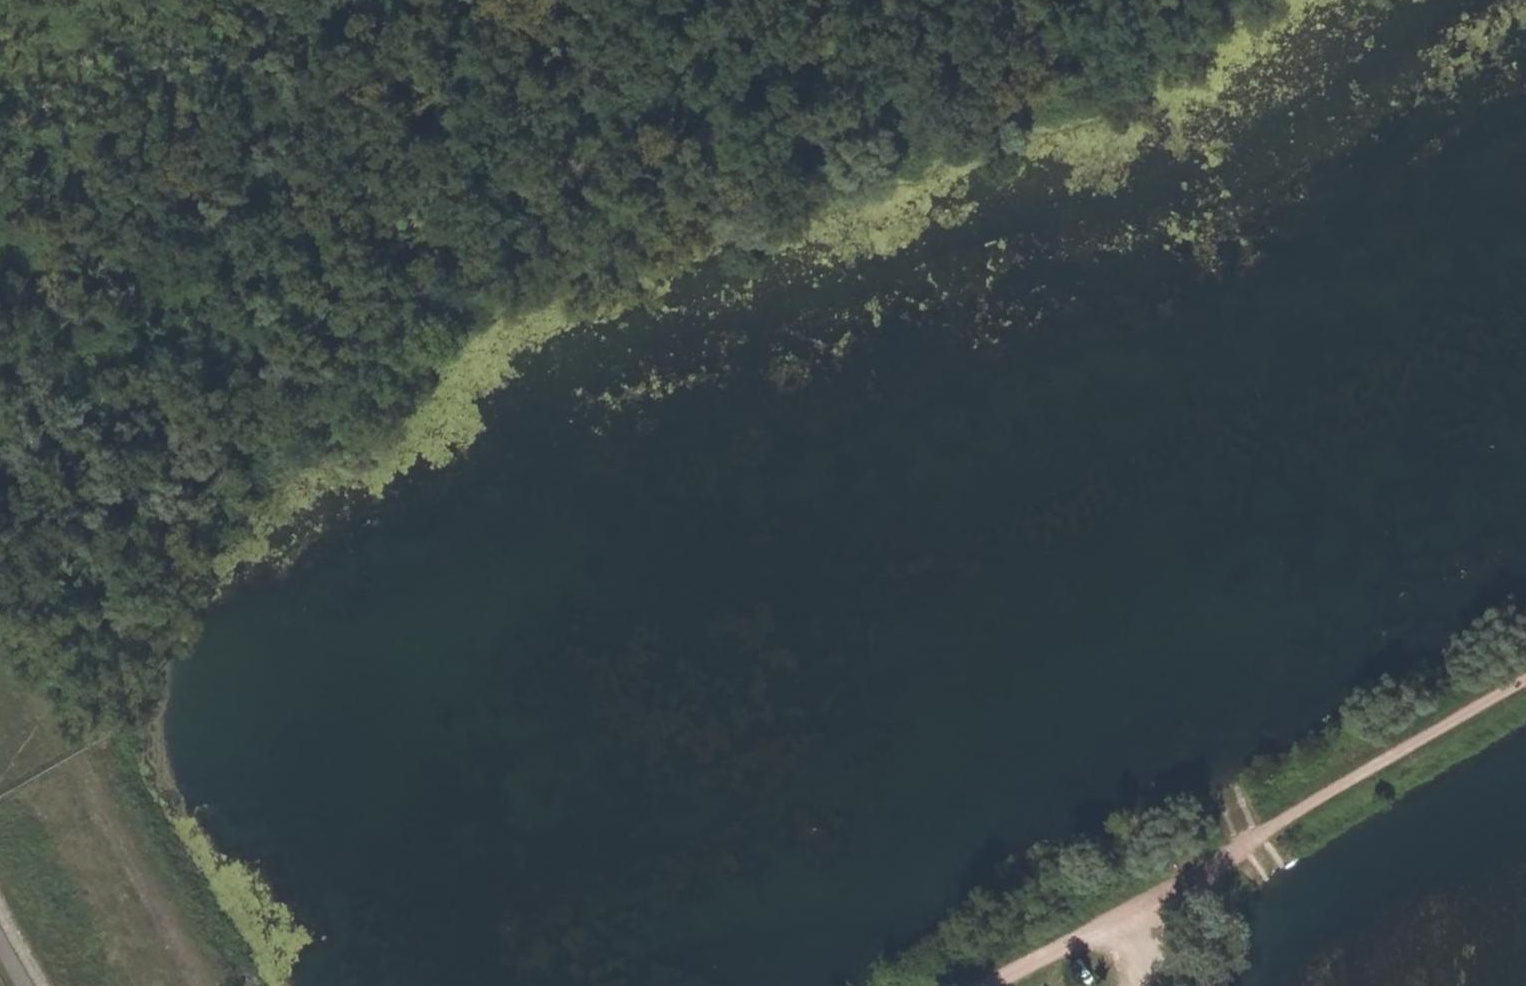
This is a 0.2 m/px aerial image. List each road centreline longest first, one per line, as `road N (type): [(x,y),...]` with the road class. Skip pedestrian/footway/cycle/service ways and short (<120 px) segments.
road 1 (track): [(993,985),(1525,680)]
road 2 (track): [(79,770),(200,985)]

